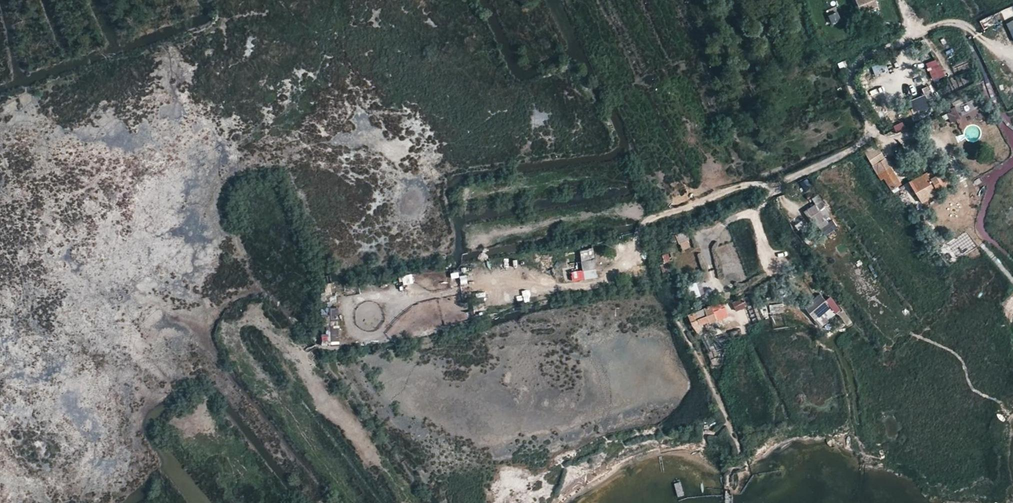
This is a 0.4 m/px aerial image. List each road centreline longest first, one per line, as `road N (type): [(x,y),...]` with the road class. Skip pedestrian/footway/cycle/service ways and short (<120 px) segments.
road 1 (unclassified): [(898,0),(906,36),(850,74),(867,124),(860,145),(776,188),(751,214)]

